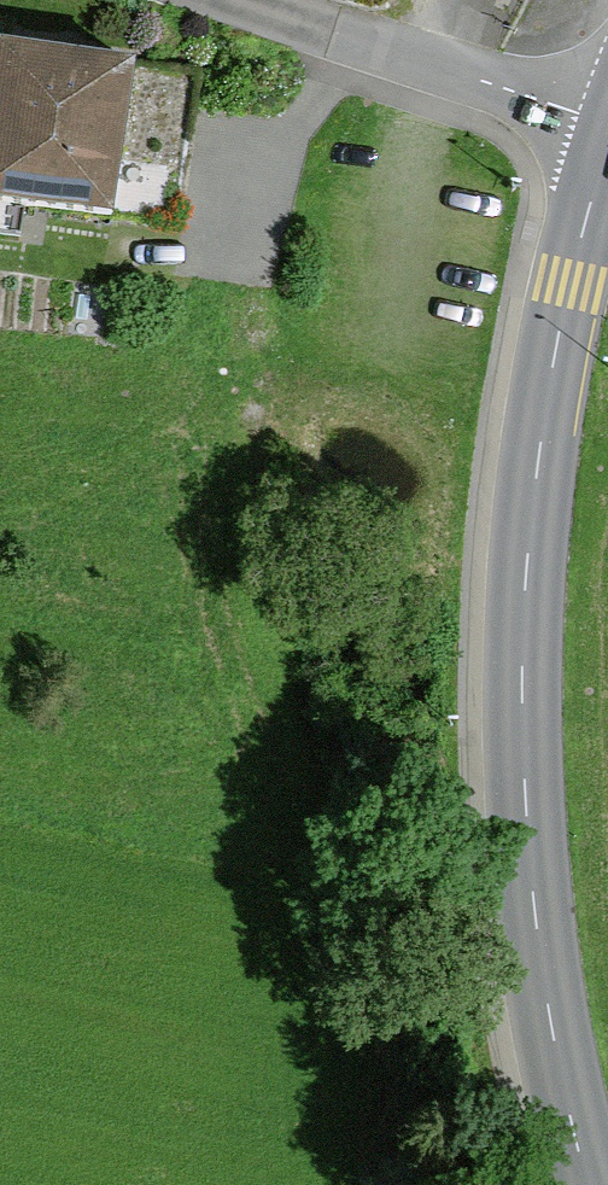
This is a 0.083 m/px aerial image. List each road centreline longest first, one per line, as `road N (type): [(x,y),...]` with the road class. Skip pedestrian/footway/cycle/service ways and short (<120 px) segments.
road 1 (tertiary): [(607,141),(552,365),(522,634),(534,922),(589,1184)]
road 2 (track): [(417,1184),(366,867),(252,510),(267,278)]

